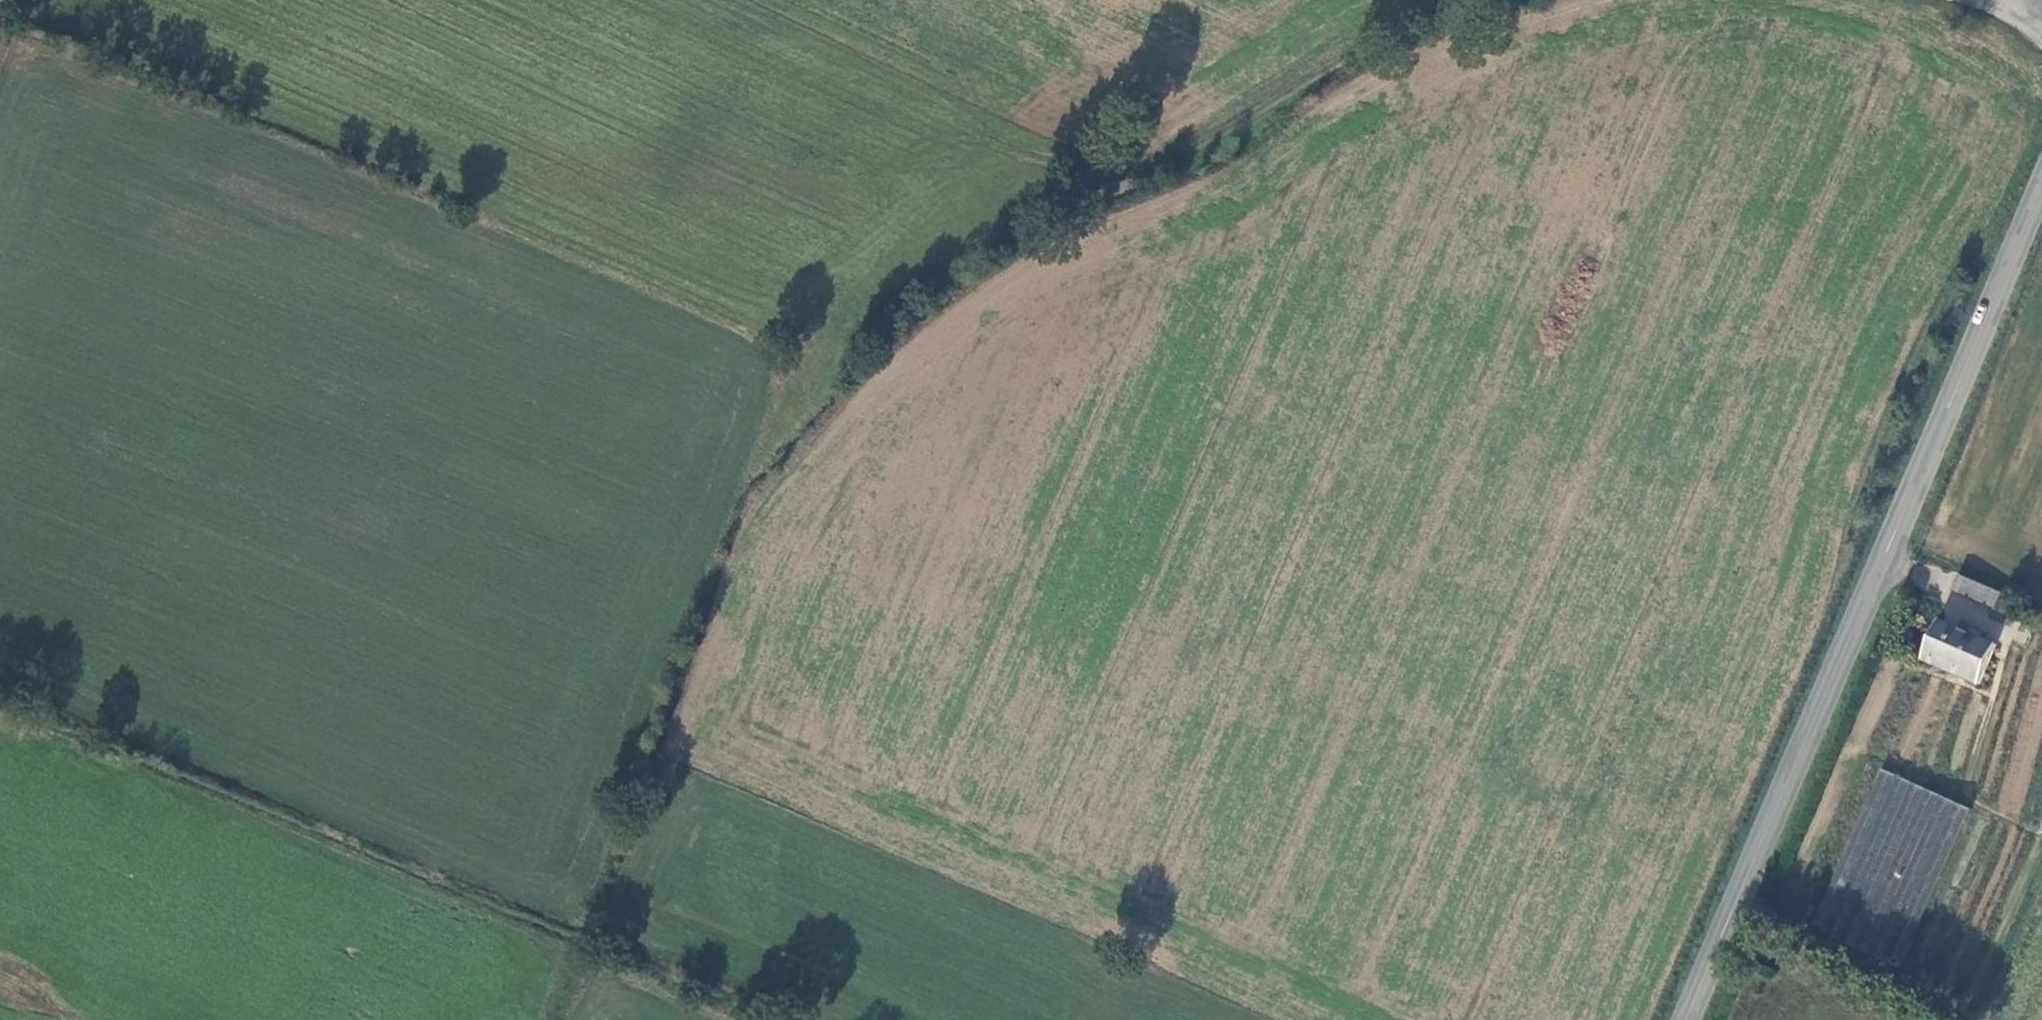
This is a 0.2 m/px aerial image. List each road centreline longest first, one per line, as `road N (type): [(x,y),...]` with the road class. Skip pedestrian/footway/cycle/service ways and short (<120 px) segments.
road 1 (tertiary): [(1681,1019),(2041,206)]

